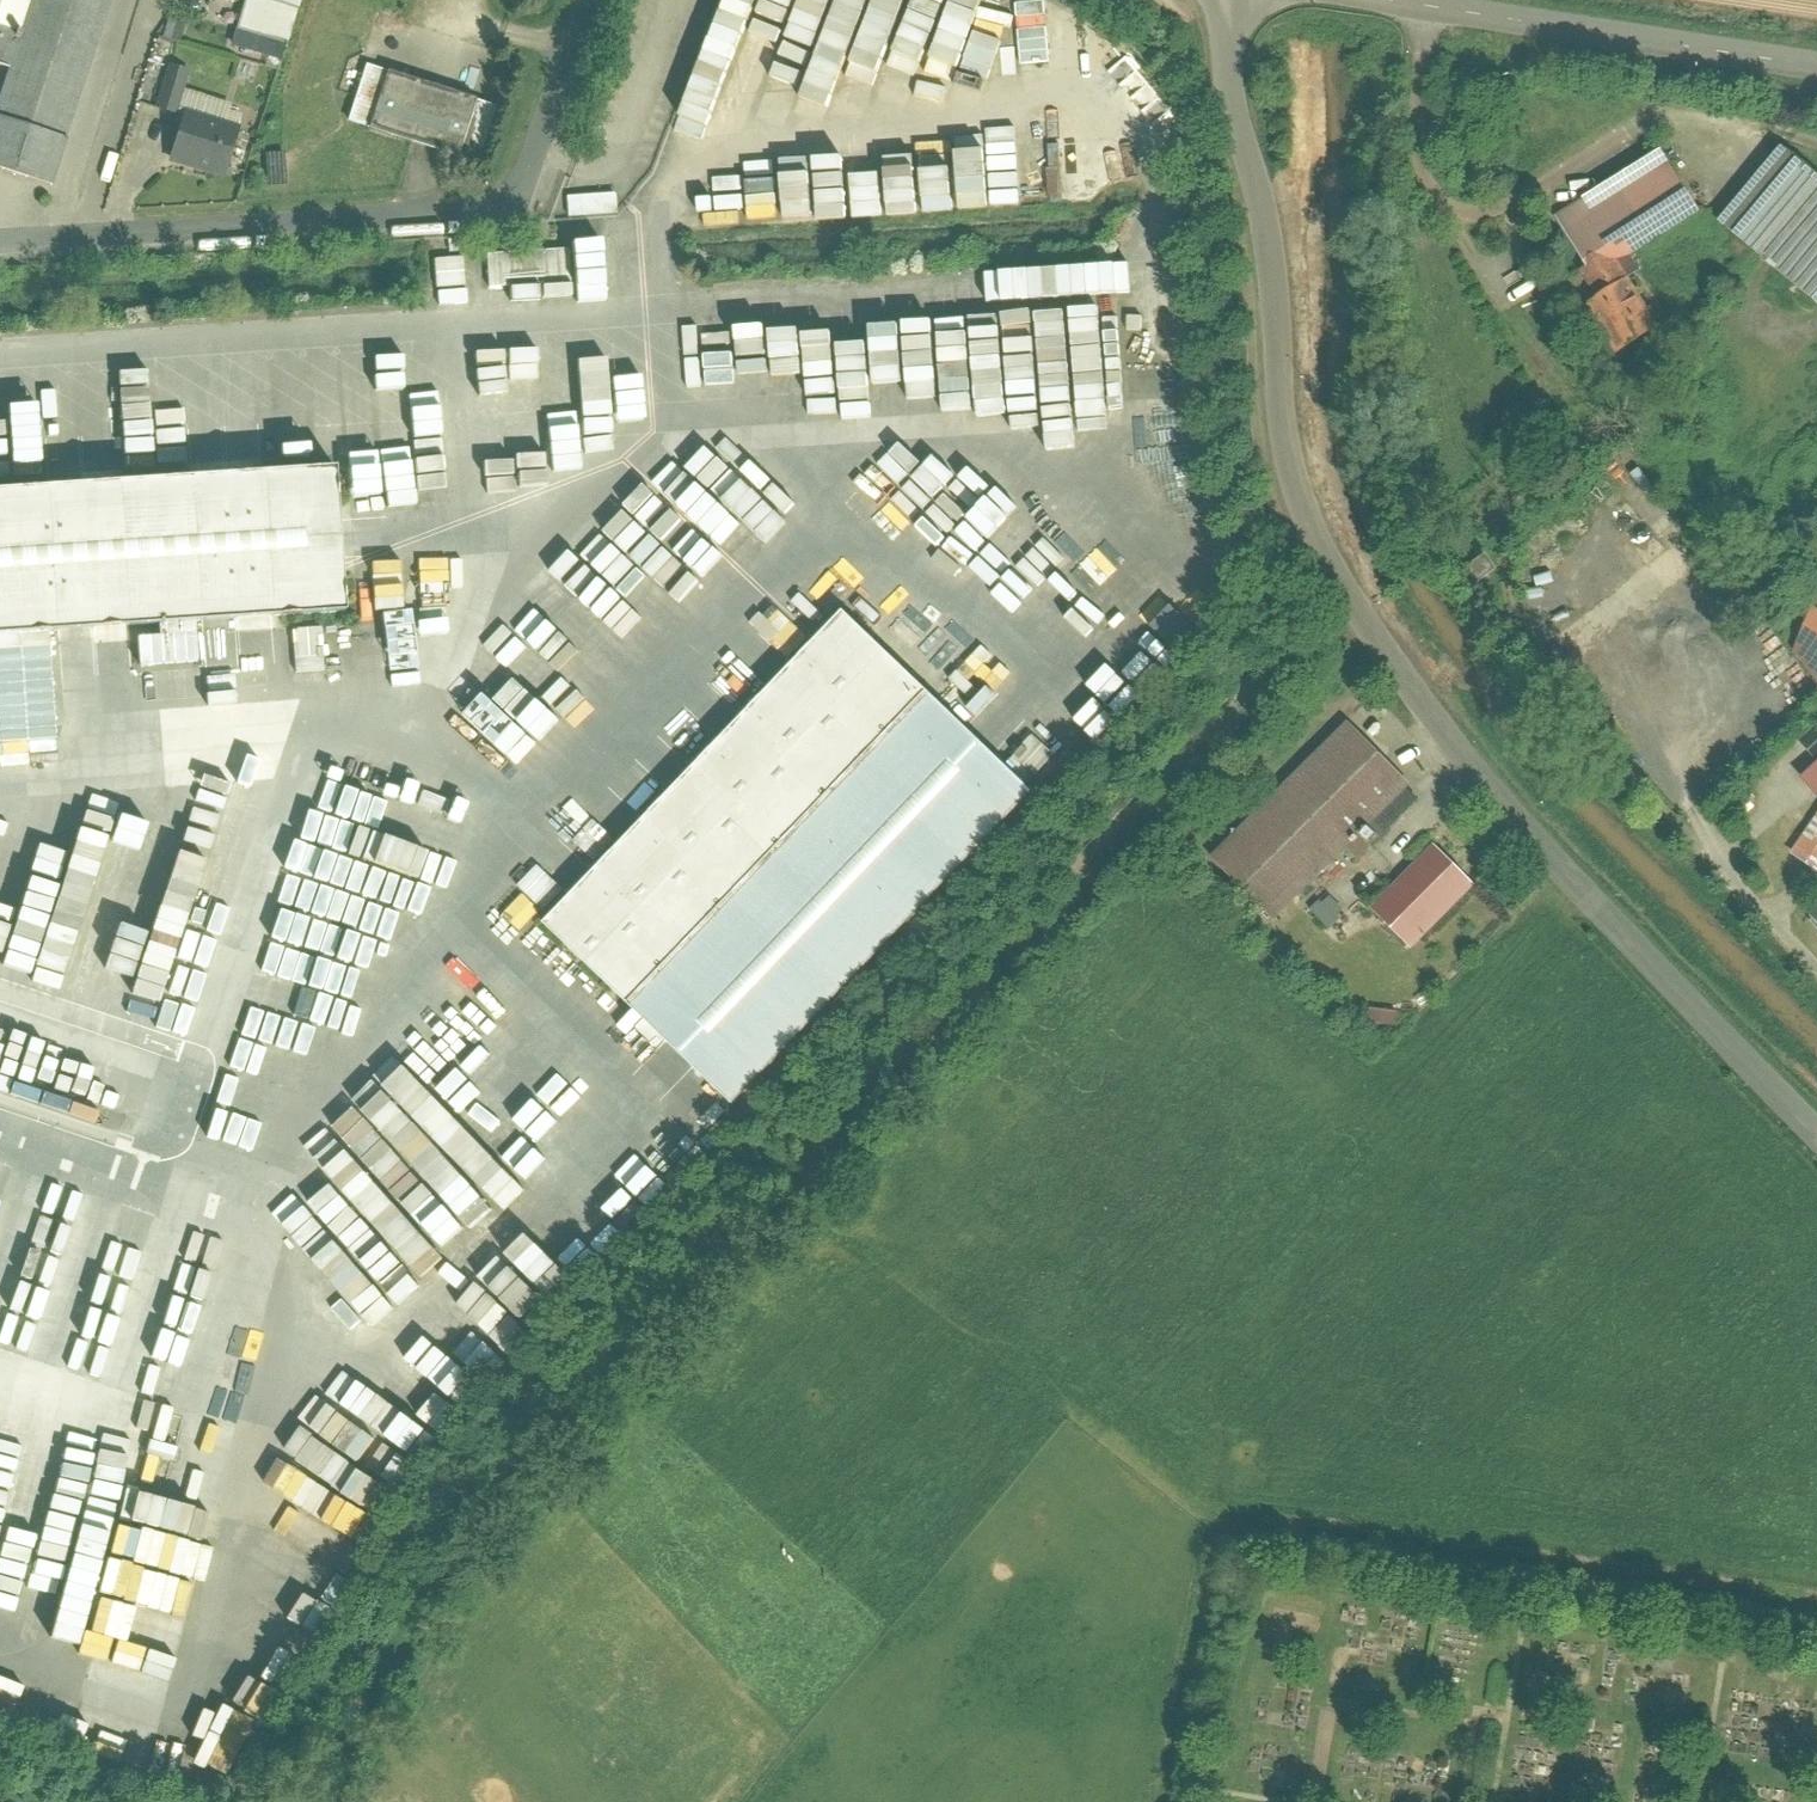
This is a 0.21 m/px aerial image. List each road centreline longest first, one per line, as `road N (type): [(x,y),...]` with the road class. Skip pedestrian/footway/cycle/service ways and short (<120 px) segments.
road 1 (track): [(1334,597),(1149,770),(598,1337),(405,1572),(306,1731),(246,1801)]
road 2 (residential): [(1231,0),(1230,89),(1264,230),(1286,459),(1334,597),(1487,789),(1816,1140)]
road 3 (unclassified): [(587,0),(514,193),(485,205),(0,239)]
road 4 (unclassified): [(1816,64),(1424,6)]
road 5 (residential): [(1816,963),(1713,854)]

